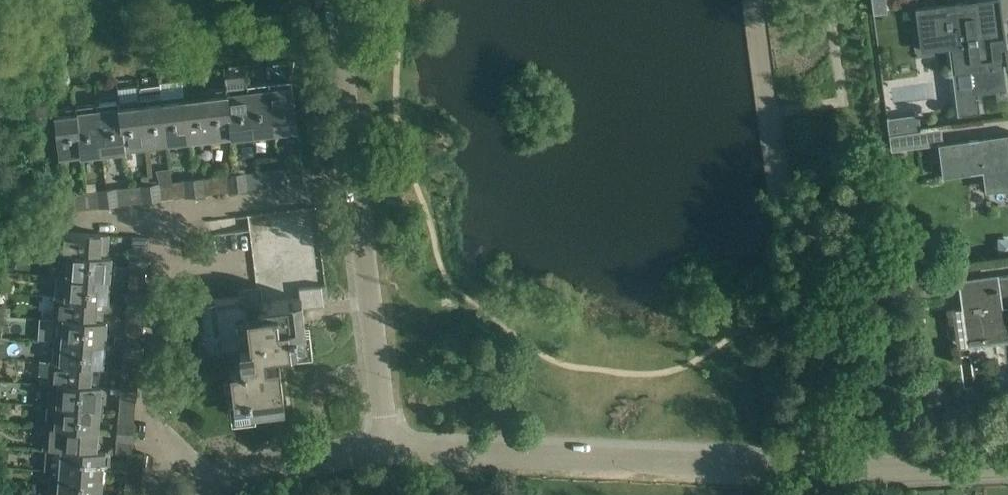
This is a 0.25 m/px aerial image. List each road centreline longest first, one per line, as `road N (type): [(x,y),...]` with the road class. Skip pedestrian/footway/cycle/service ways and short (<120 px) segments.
road 1 (residential): [(390,430),(413,448),(547,459),(1007,463)]
road 2 (residential): [(390,430),(340,0)]
road 3 (residential): [(163,440),(150,423),(164,219)]
road 4 (residential): [(217,479),(390,430)]
road 5 (residential): [(164,219),(307,195)]

